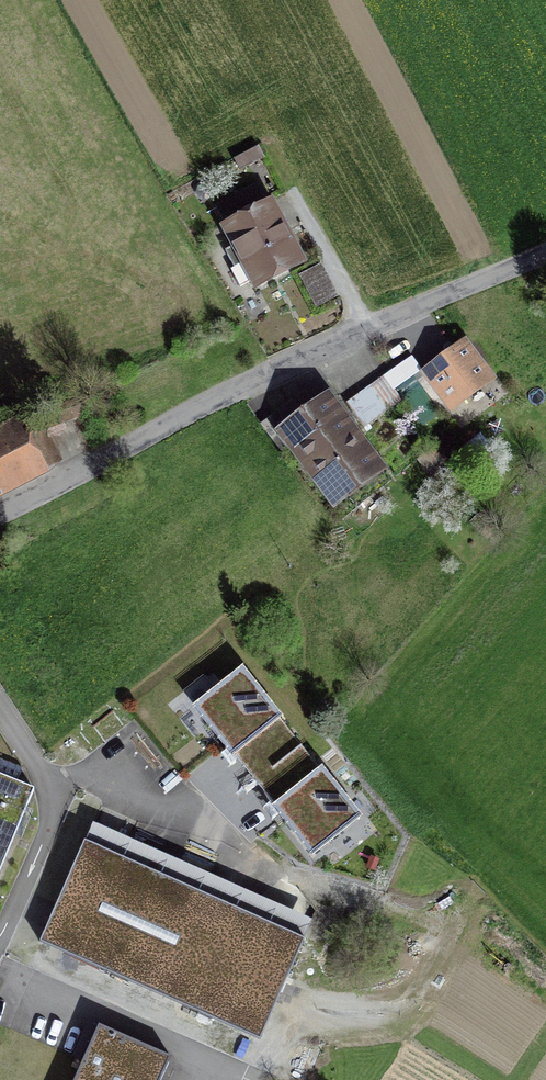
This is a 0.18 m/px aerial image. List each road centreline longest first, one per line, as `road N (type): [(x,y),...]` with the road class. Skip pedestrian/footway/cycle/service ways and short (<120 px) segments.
road 1 (unclassified): [(0,512),(185,414),(545,253)]

